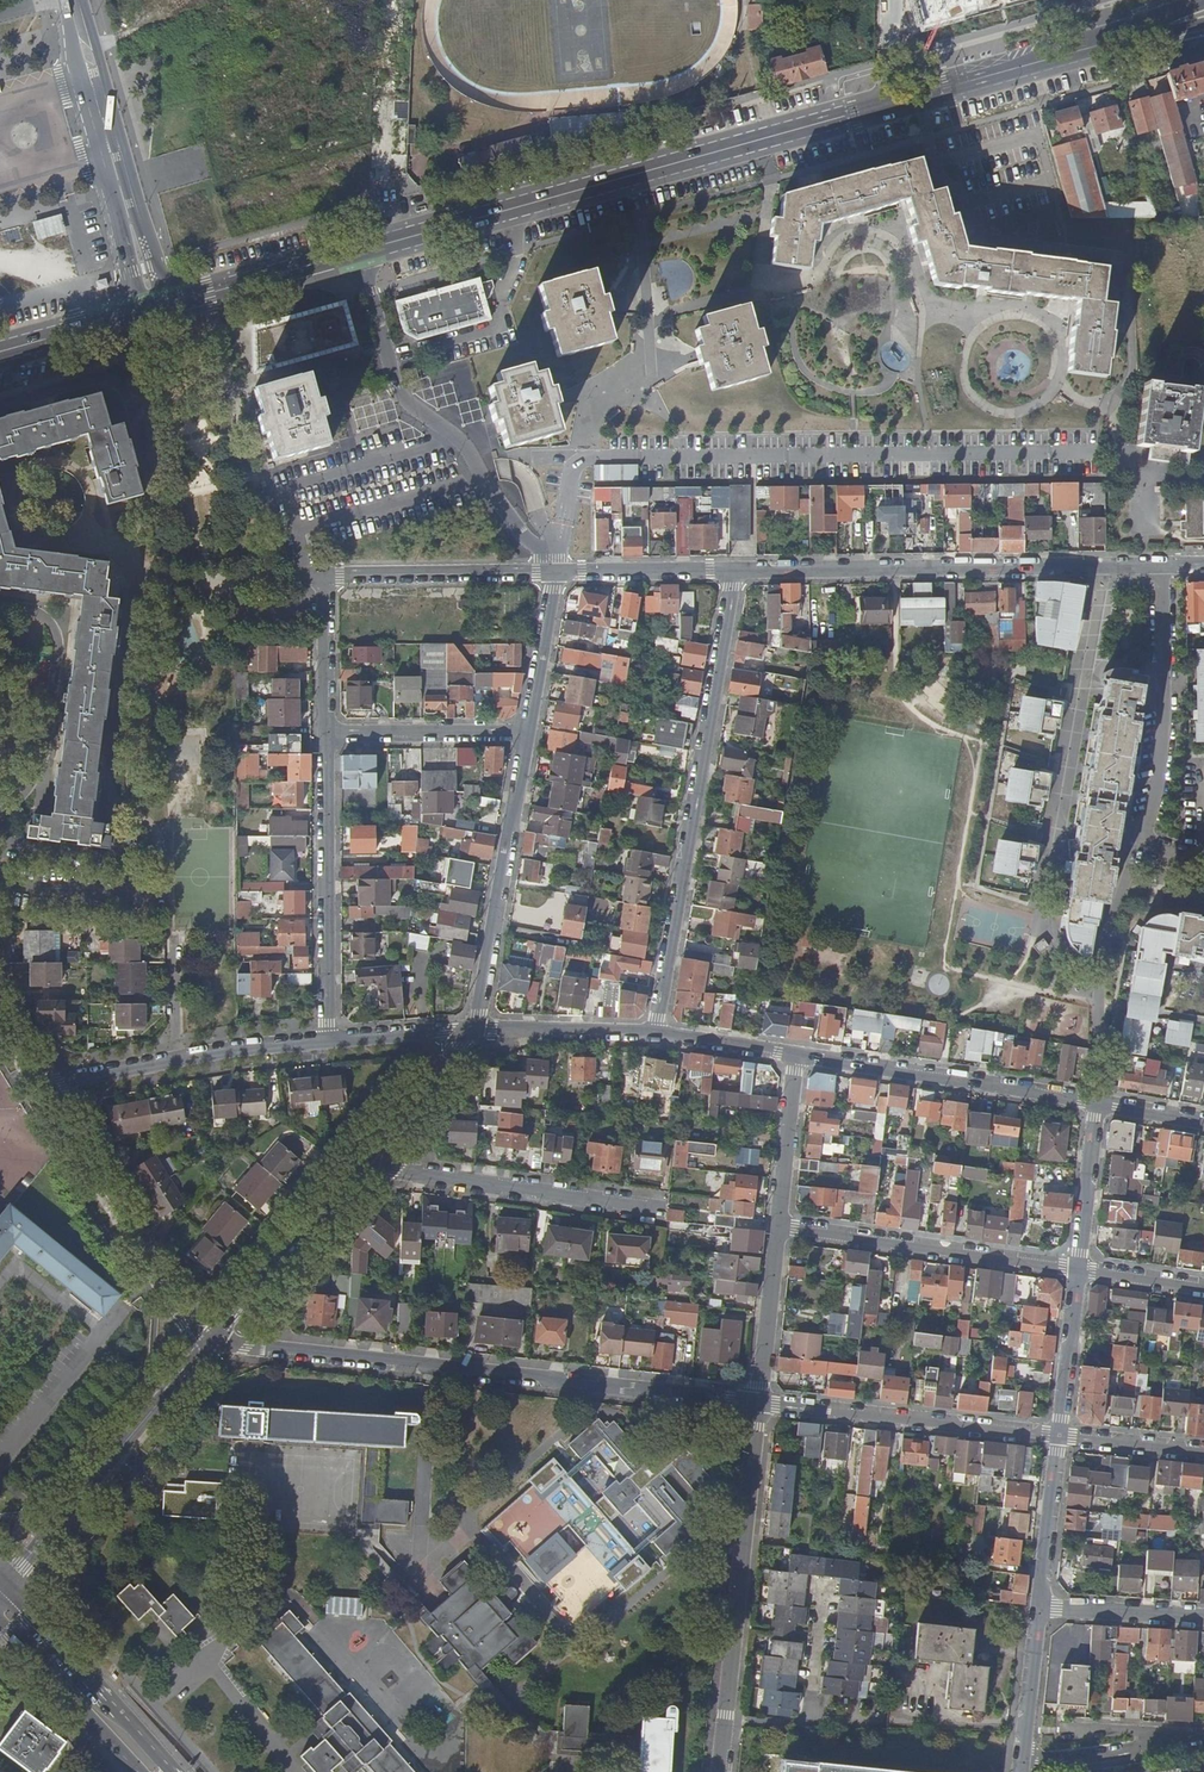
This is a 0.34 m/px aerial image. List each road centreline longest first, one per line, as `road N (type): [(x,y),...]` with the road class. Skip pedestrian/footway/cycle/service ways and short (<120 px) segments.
road 1 (primary): [(354,253),(917,95)]
road 2 (residential): [(208,1341),(757,1401)]
road 3 (residential): [(576,459),(1092,452)]
road 4 (residential): [(734,572),(655,1034)]
road 5 (residential): [(1099,569),(1041,904),(1055,950),(1102,974)]
road 6 (residential): [(354,253),(399,397),(458,439),(528,540),(555,558)]
road 7 (residential): [(718,1771),(757,1401)]
road 8 (residential): [(734,572),(1099,569)]
road 9 (tertiary): [(64,0),(139,304)]
road 10 (residential): [(328,733),(328,1042)]
road 11 (tertiary): [(170,296),(83,0)]
road 12 (residential): [(776,1225),(1079,1269)]
road 13 (residential): [(662,1208),(360,1165)]
road 14 (residential): [(1059,1433),(757,1401)]
road 15 (tertiary): [(0,1578),(200,1350)]
road 16 (residential): [(1095,1102),(796,1058)]
road 17 (residential): [(472,1031),(528,735)]
road 18 (primary): [(917,95),(1203,12)]
road 19 (residential): [(54,1091),(200,1350)]
road 20 (residential): [(1146,847),(1164,745),(1163,569)]
road 21 (residential): [(54,1091),(174,1063),(328,1042)]
road 22 (primary): [(175,1771),(0,1580)]
road 23 (track): [(386,0),(379,247)]
road 24 (residential): [(321,576),(556,574)]
road 25 (tertiary): [(208,1341),(360,1165)]
road 26 (primary): [(0,1625),(137,1771)]
road 27 (residential): [(328,733),(528,735)]
road 28 (primary): [(170,296),(354,253)]
road 29 (residential): [(655,1034),(472,1031)]
road 30 (residential): [(556,574),(734,572)]
road 31 (residential): [(1039,1609),(1059,1433)]
road 32 (residential): [(1026,1758),(1078,1758),(1201,1735)]
road 33 (residential): [(757,1401),(776,1225)]
road 34 (tertiary): [(360,1165),(472,1031)]
road 35 (residential): [(776,1225),(796,1058)]
road 36 (residential): [(1079,1269),(1095,1102)]
road 37 (residential): [(1059,1433),(1079,1269)]
road 38 (residential): [(1039,1609),(1203,1619)]
road 39 (residential): [(528,735),(556,574)]
road 40 (residential): [(328,733),(321,576)]
road 41 (residential): [(1026,1758),(1039,1609)]
road 42 (primary): [(0,345),(139,304)]
road 43 (residential): [(1203,1449),(1059,1433)]
road 44 (residential): [(328,1042),(472,1031)]
road 45 (residential): [(796,1058),(655,1034)]
road 46 (residential): [(1060,1730),(1201,1735)]
road 47 (residential): [(1102,974),(1121,892),(1146,847)]
road 48 (residential): [(1095,1102),(1102,974)]
road 49 (residential): [(1079,1269),(1203,1287)]

